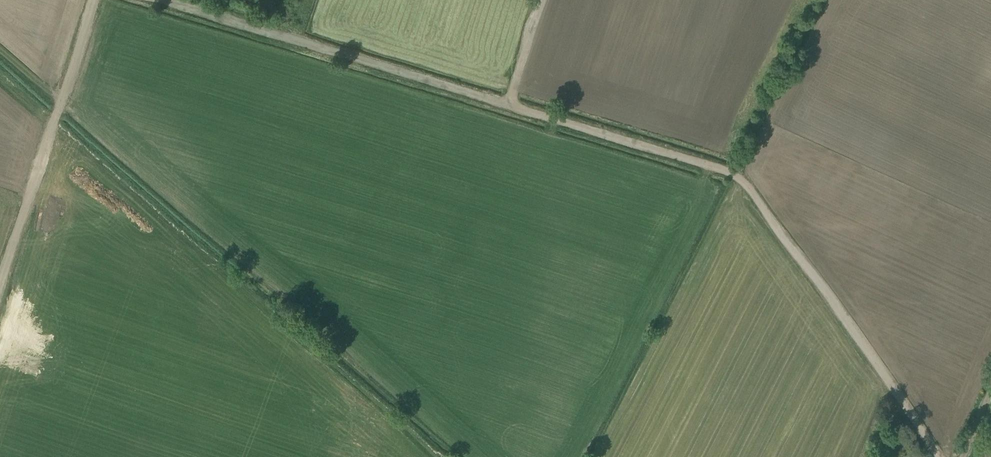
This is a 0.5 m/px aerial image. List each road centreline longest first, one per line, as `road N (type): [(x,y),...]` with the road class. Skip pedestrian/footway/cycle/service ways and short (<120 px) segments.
road 1 (track): [(940,456),(748,185),(723,168),(173,0)]
road 2 (track): [(96,0),(0,291)]

